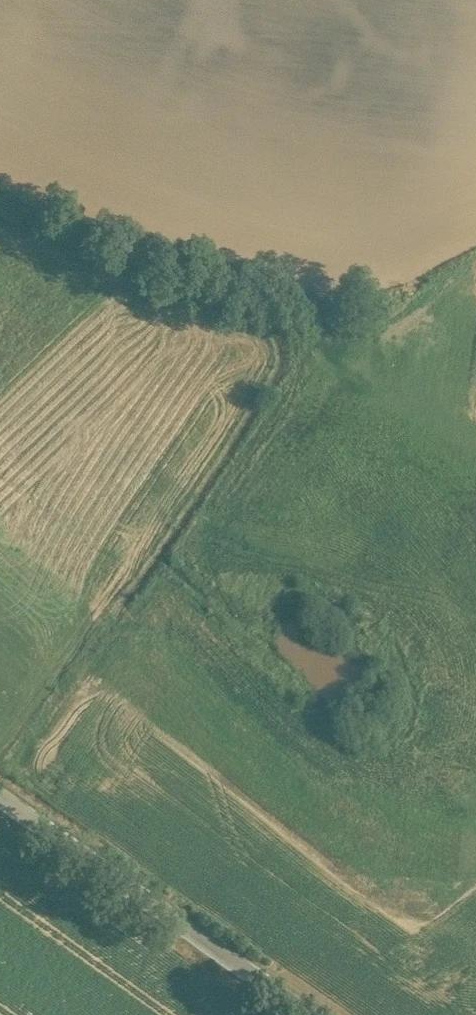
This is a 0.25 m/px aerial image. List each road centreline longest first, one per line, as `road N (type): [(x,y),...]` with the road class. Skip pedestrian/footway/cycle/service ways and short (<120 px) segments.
road 1 (unclassified): [(312,1014),(0,796)]

